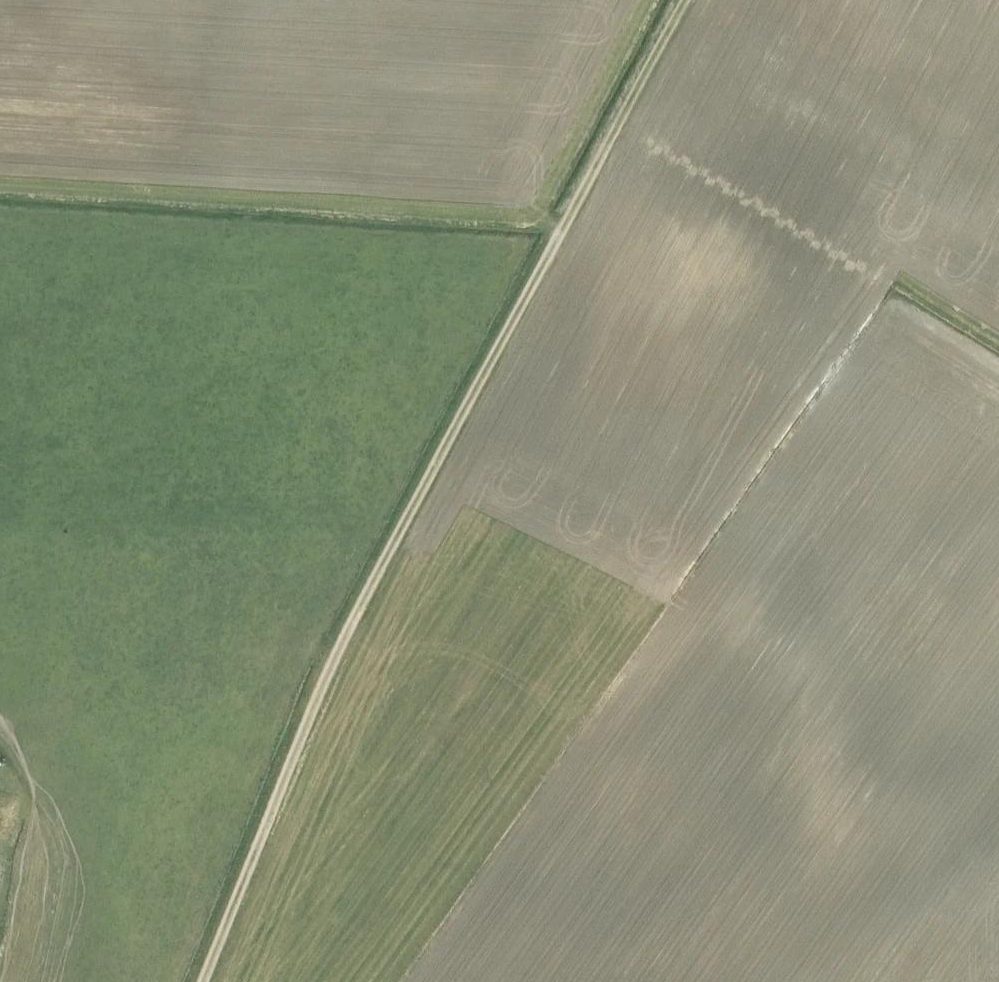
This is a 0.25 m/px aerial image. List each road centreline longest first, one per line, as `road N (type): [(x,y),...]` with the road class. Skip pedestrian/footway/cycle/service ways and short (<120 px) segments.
road 1 (track): [(201,981),(295,741),(373,574),(685,0)]

